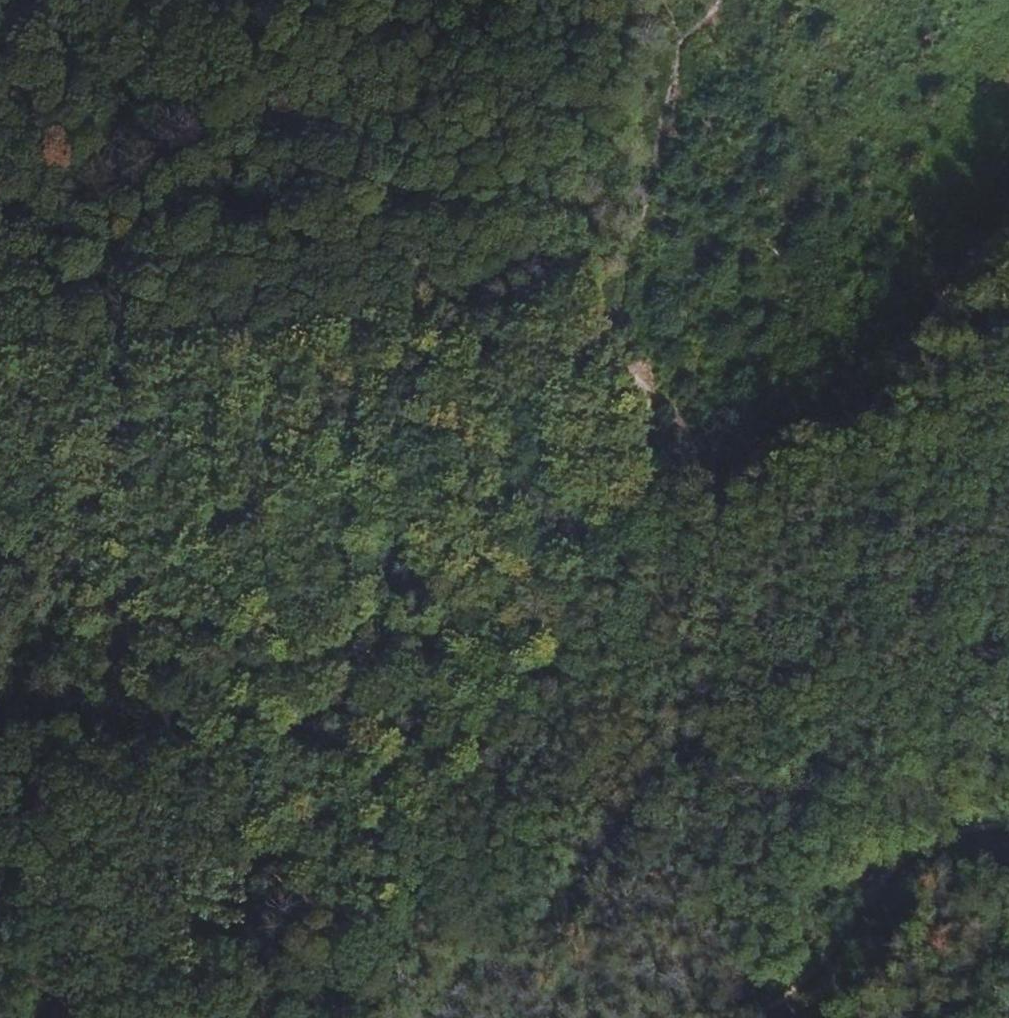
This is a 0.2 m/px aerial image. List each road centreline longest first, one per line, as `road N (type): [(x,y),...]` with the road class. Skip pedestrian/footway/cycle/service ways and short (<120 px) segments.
road 1 (track): [(0,145),(168,74),(295,0)]
road 2 (track): [(778,1017),(957,830),(1008,821)]

